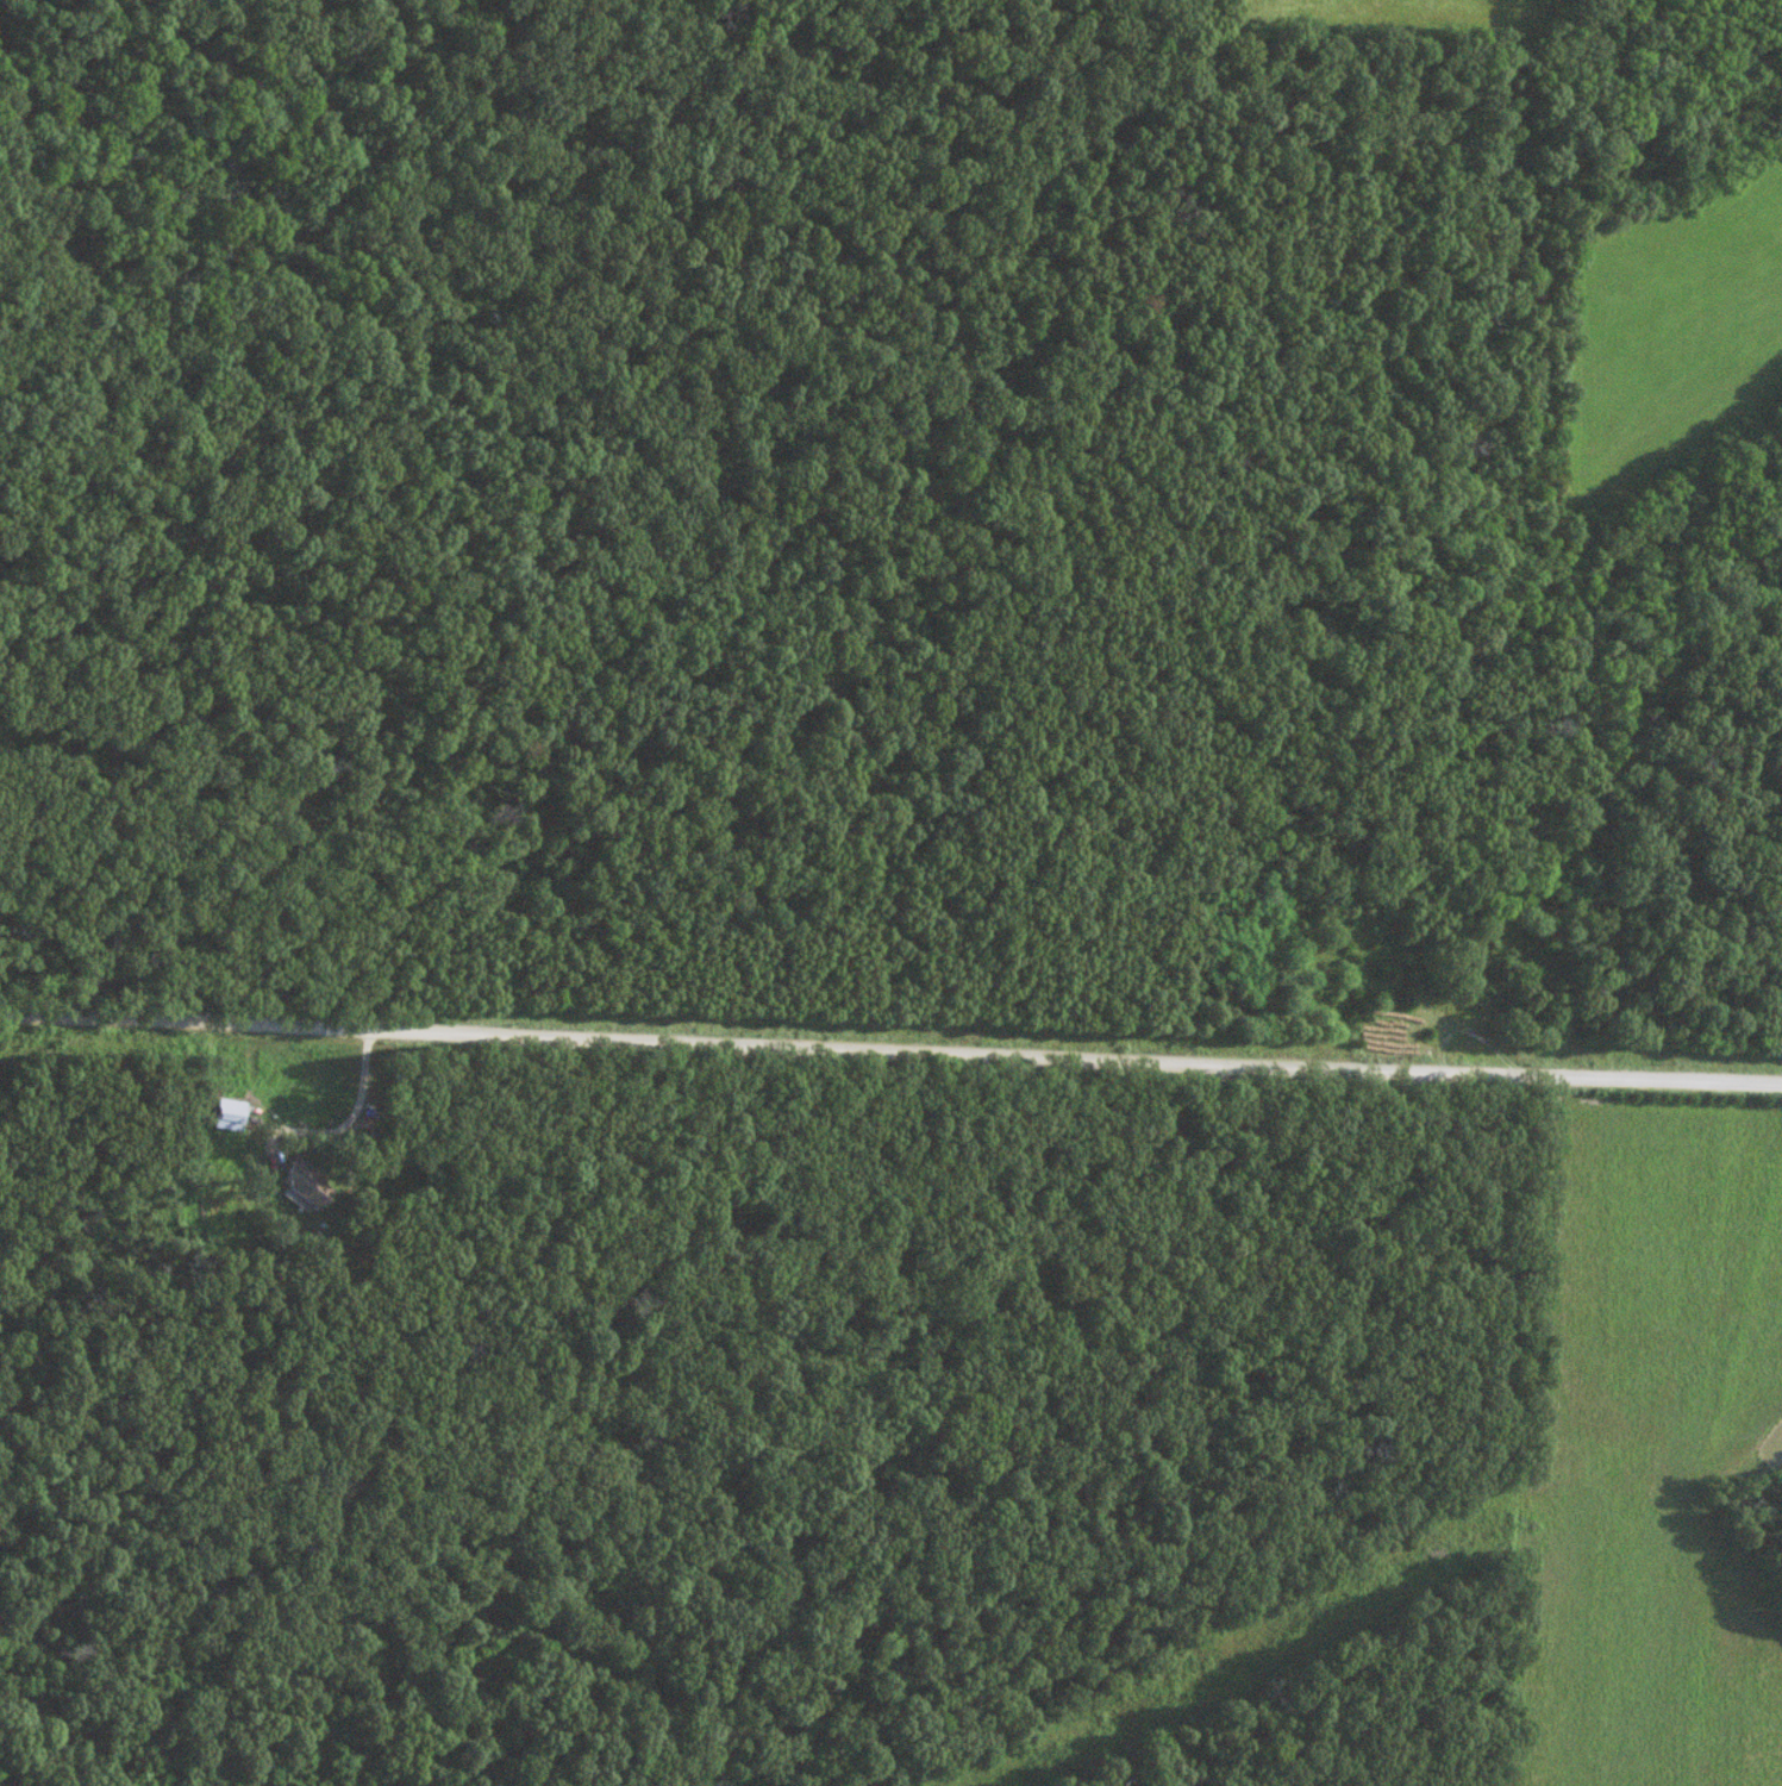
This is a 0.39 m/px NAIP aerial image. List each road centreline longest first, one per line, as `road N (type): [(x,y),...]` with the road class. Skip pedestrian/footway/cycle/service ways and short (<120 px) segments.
road 1 (residential): [(1781,1084),(0,1018)]

